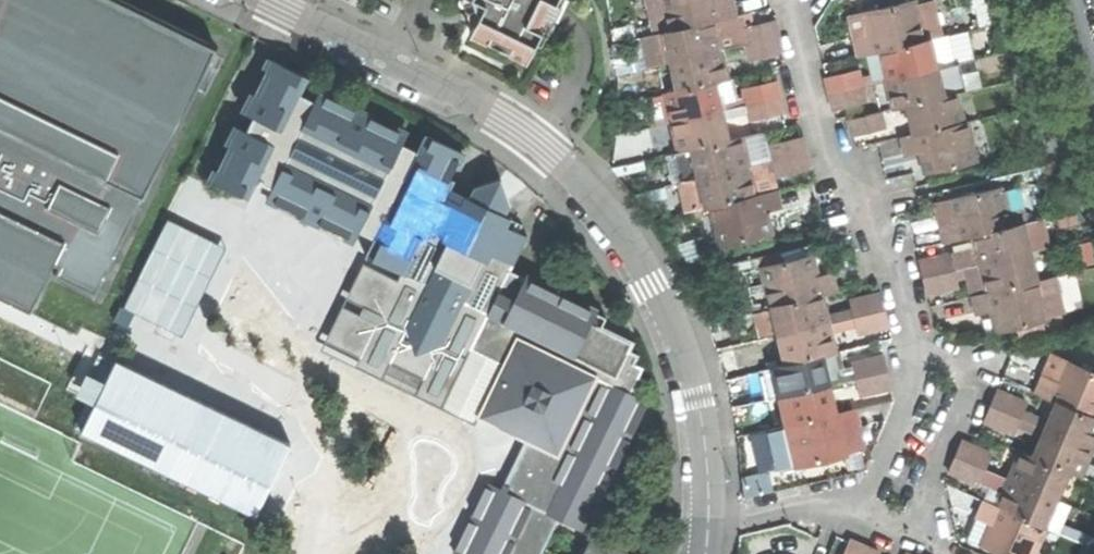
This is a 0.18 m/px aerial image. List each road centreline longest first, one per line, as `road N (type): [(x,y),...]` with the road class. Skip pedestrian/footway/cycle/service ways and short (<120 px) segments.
road 1 (residential): [(268,0),(443,86),(560,163),(654,285),(696,406),(705,521)]
road 2 (residential): [(793,0),(831,162),(864,181),(881,247),(901,276),(926,375),(865,514)]
road 3 (residential): [(865,514),(828,498),(705,521)]

